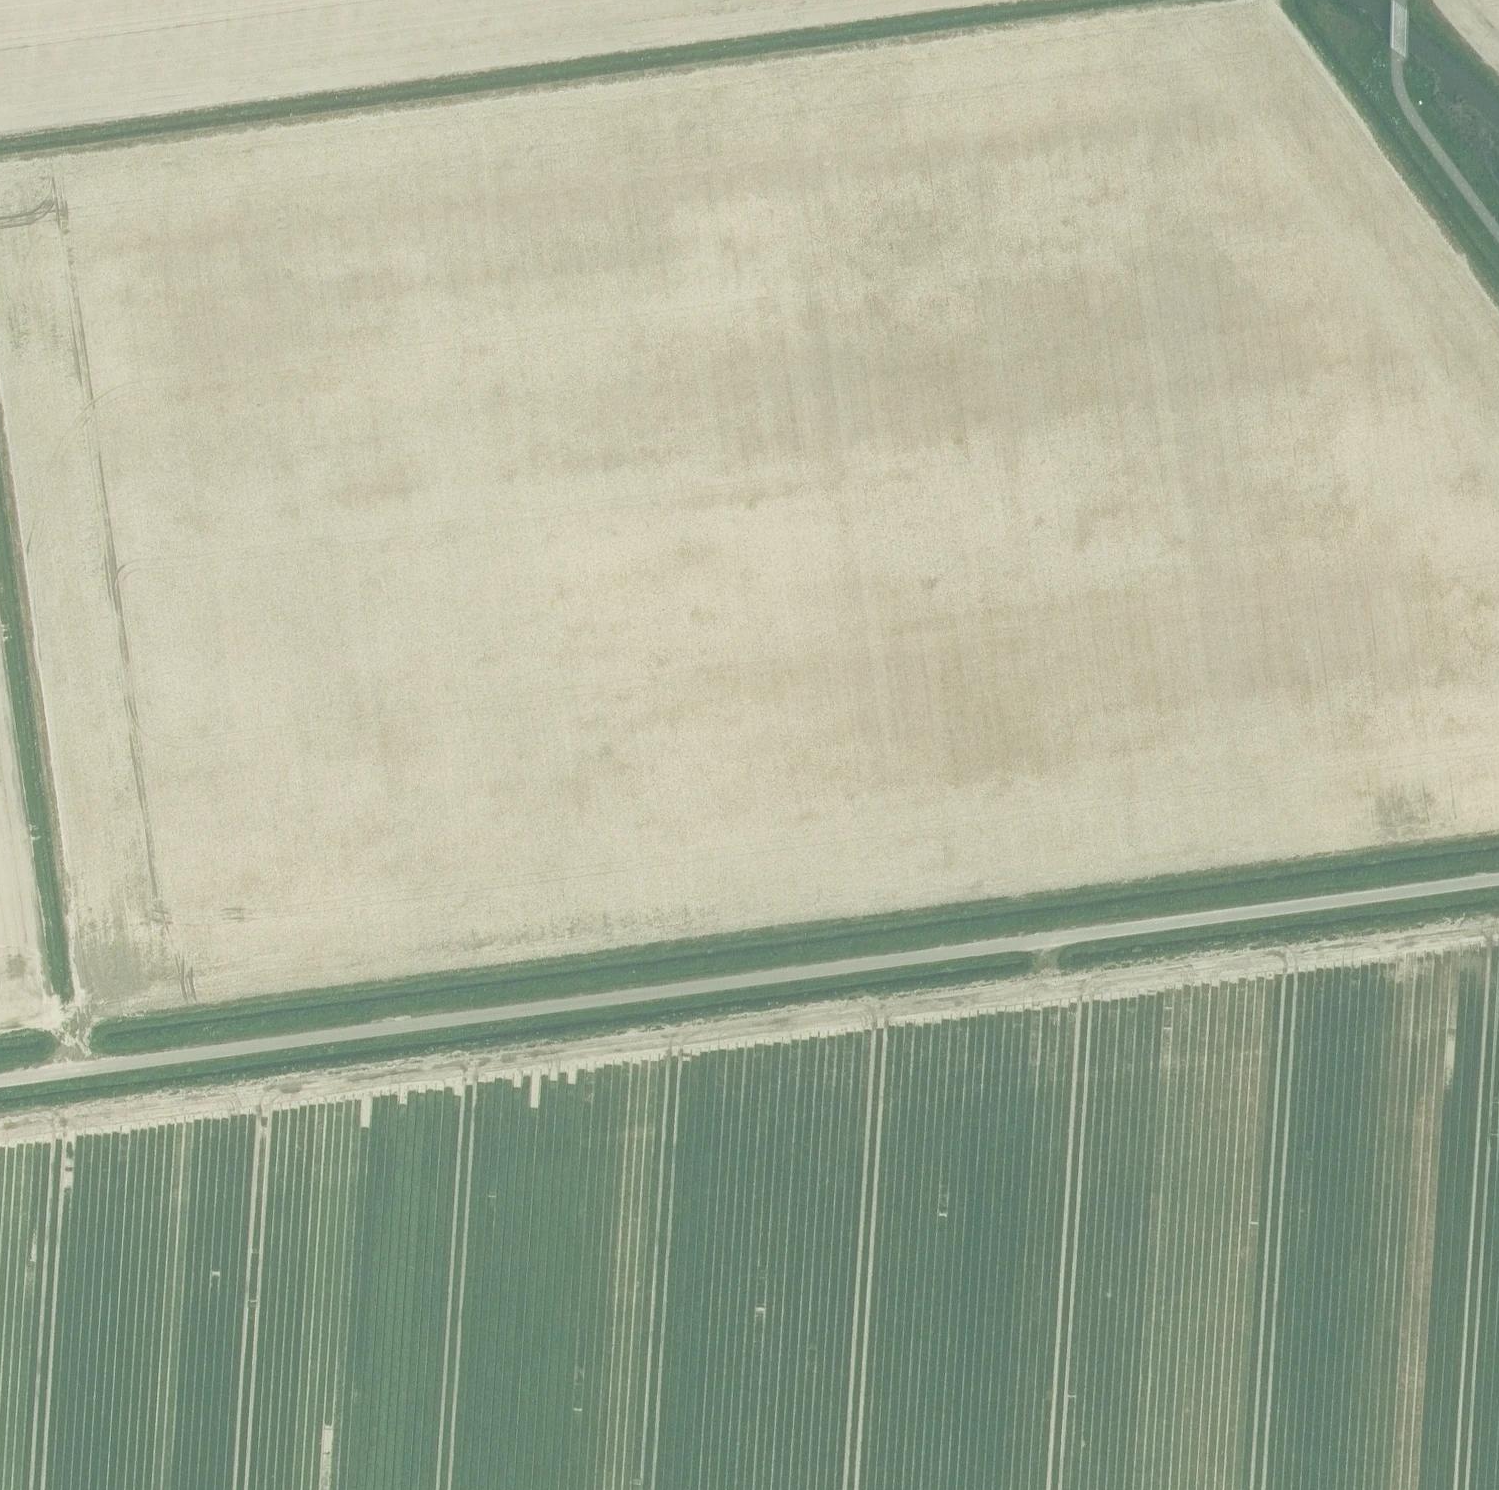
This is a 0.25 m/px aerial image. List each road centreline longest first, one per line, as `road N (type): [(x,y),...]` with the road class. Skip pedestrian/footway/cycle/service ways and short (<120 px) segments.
road 1 (unclassified): [(0,1081),(1498,878)]

